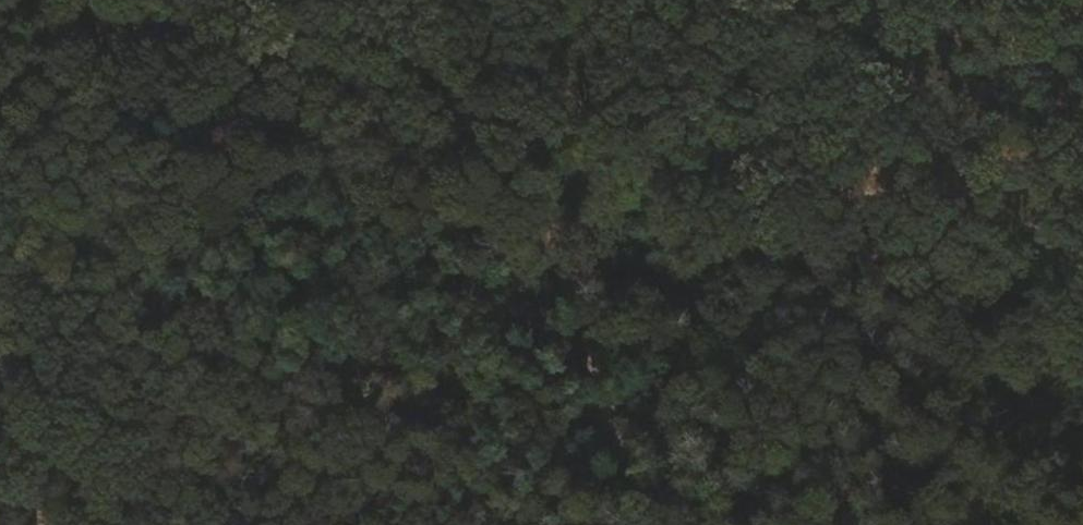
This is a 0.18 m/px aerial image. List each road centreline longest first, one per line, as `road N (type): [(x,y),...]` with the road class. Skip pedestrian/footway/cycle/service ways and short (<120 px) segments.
road 1 (track): [(664,524),(621,479),(597,384),(535,259),(409,67)]
road 2 (track): [(409,67),(0,57)]
road 3 (track): [(707,0),(597,8),(409,67)]

